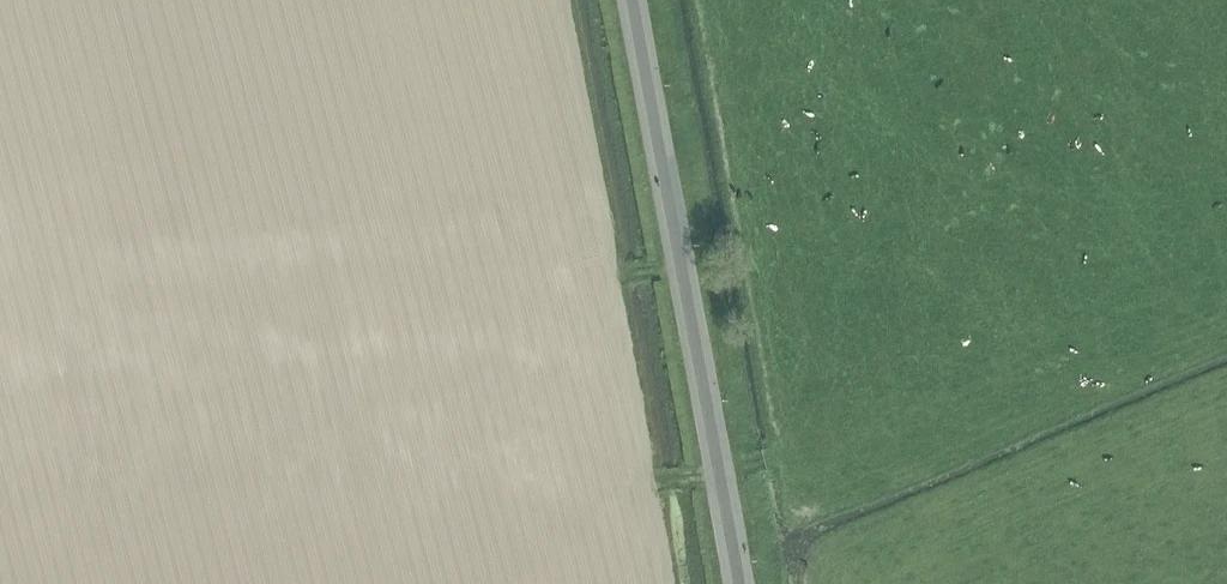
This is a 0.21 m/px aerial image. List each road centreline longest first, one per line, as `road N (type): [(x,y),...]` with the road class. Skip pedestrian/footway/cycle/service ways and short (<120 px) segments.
road 1 (tertiary): [(739,583),(631,0)]

